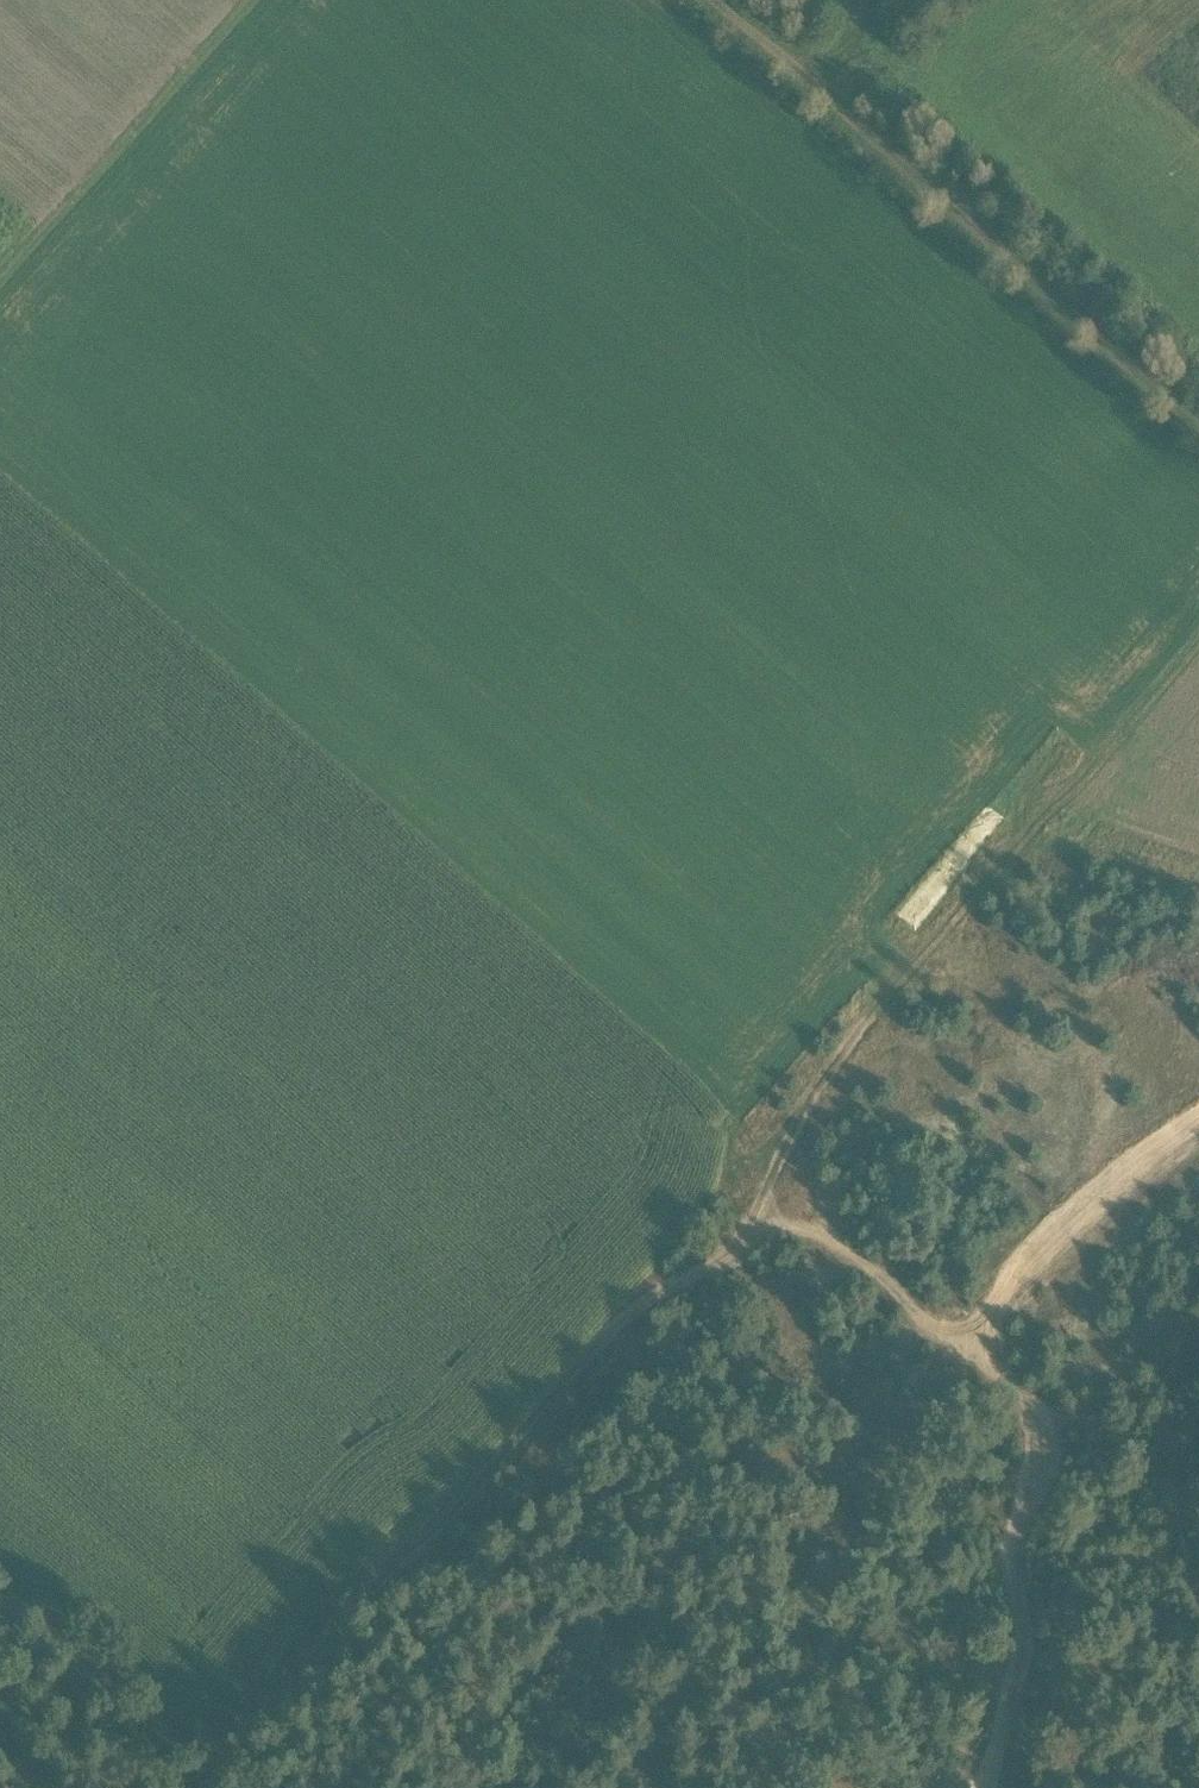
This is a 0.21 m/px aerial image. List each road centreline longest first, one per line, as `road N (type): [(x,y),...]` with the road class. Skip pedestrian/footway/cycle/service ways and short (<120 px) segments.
road 1 (track): [(1198,428),(709,0)]
road 2 (track): [(0,1590),(216,1774)]

